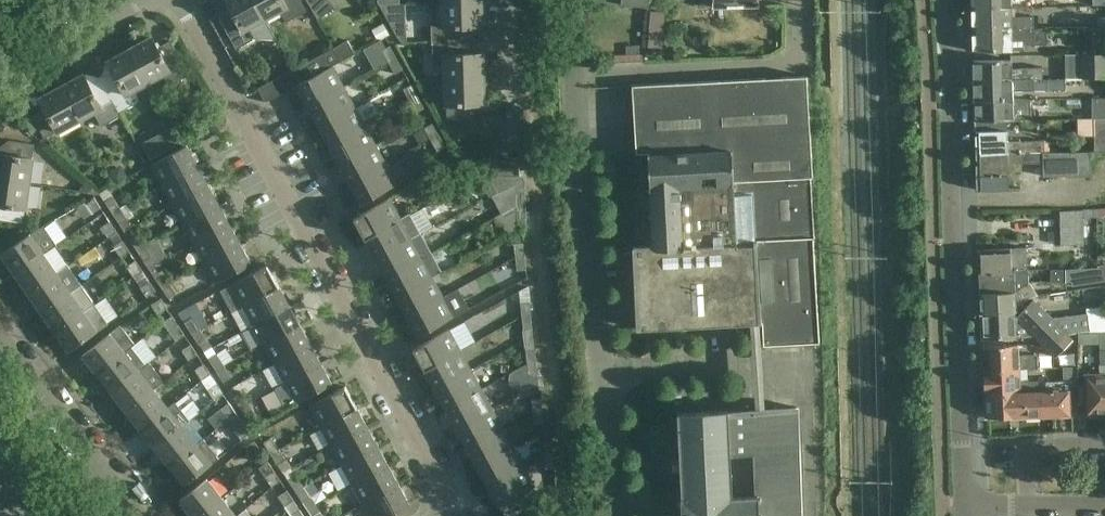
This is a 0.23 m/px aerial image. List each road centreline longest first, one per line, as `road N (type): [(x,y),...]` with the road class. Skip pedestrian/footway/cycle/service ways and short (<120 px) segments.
road 1 (residential): [(429,515),(441,491),(432,453),(176,0)]
road 2 (unclassified): [(612,515),(559,0)]
road 3 (residential): [(965,506),(944,0)]
road 4 (residential): [(142,515),(0,325)]
road 5 (residential): [(0,85),(29,58),(140,0)]
road 6 (residential): [(1104,444),(1036,453),(1027,468),(1027,506)]

